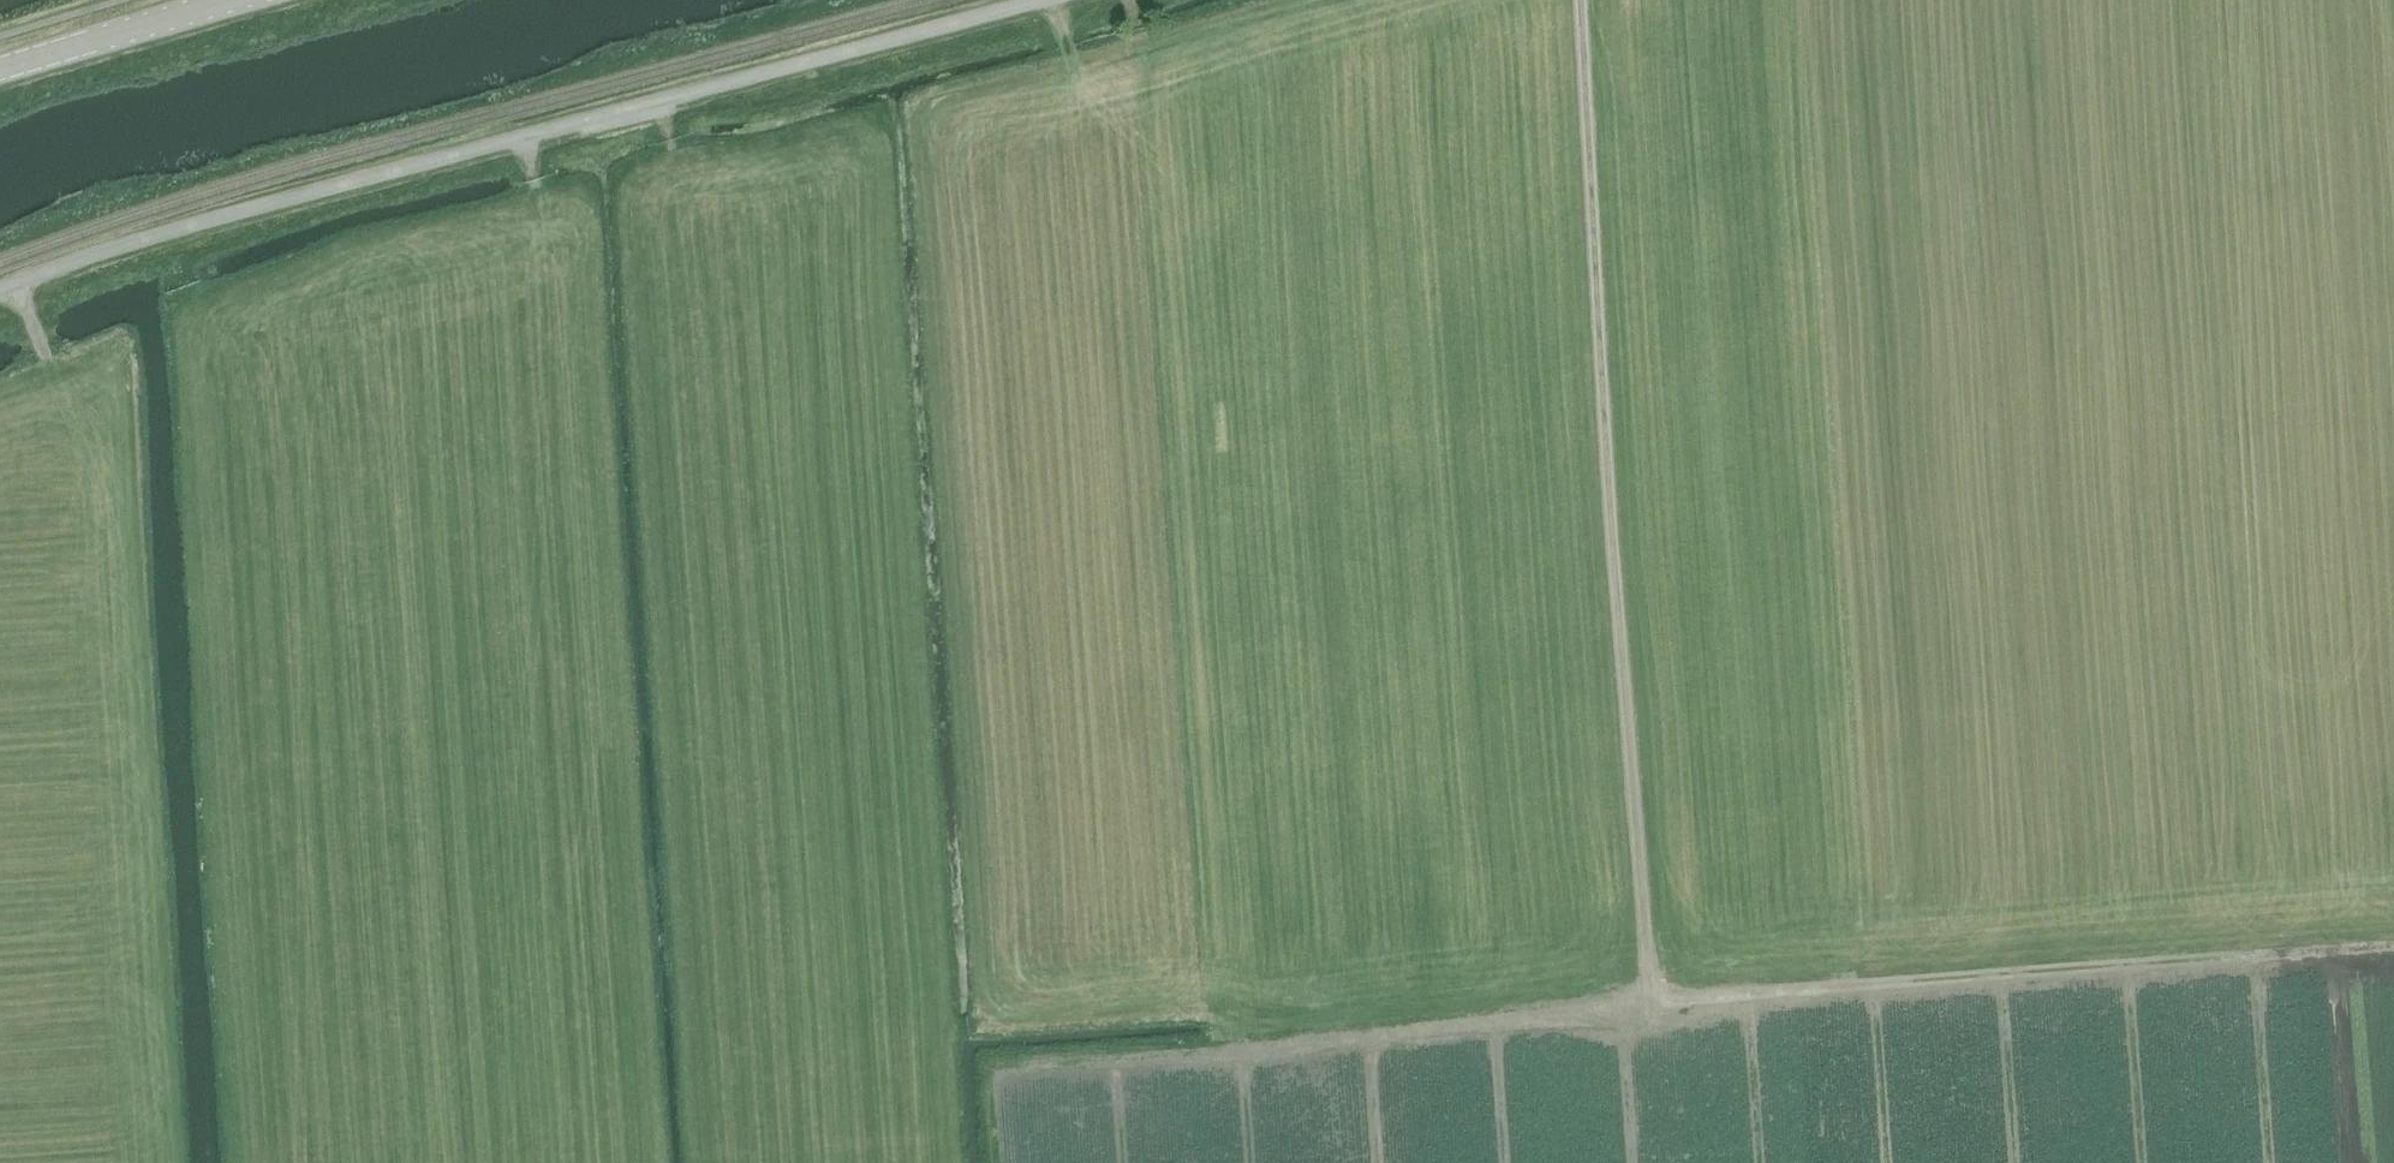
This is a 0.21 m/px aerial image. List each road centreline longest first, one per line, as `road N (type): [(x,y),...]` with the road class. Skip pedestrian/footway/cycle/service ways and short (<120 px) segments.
road 1 (unclassified): [(0,290),(349,184),(1046,0)]
road 2 (tertiary): [(0,68),(226,0)]

